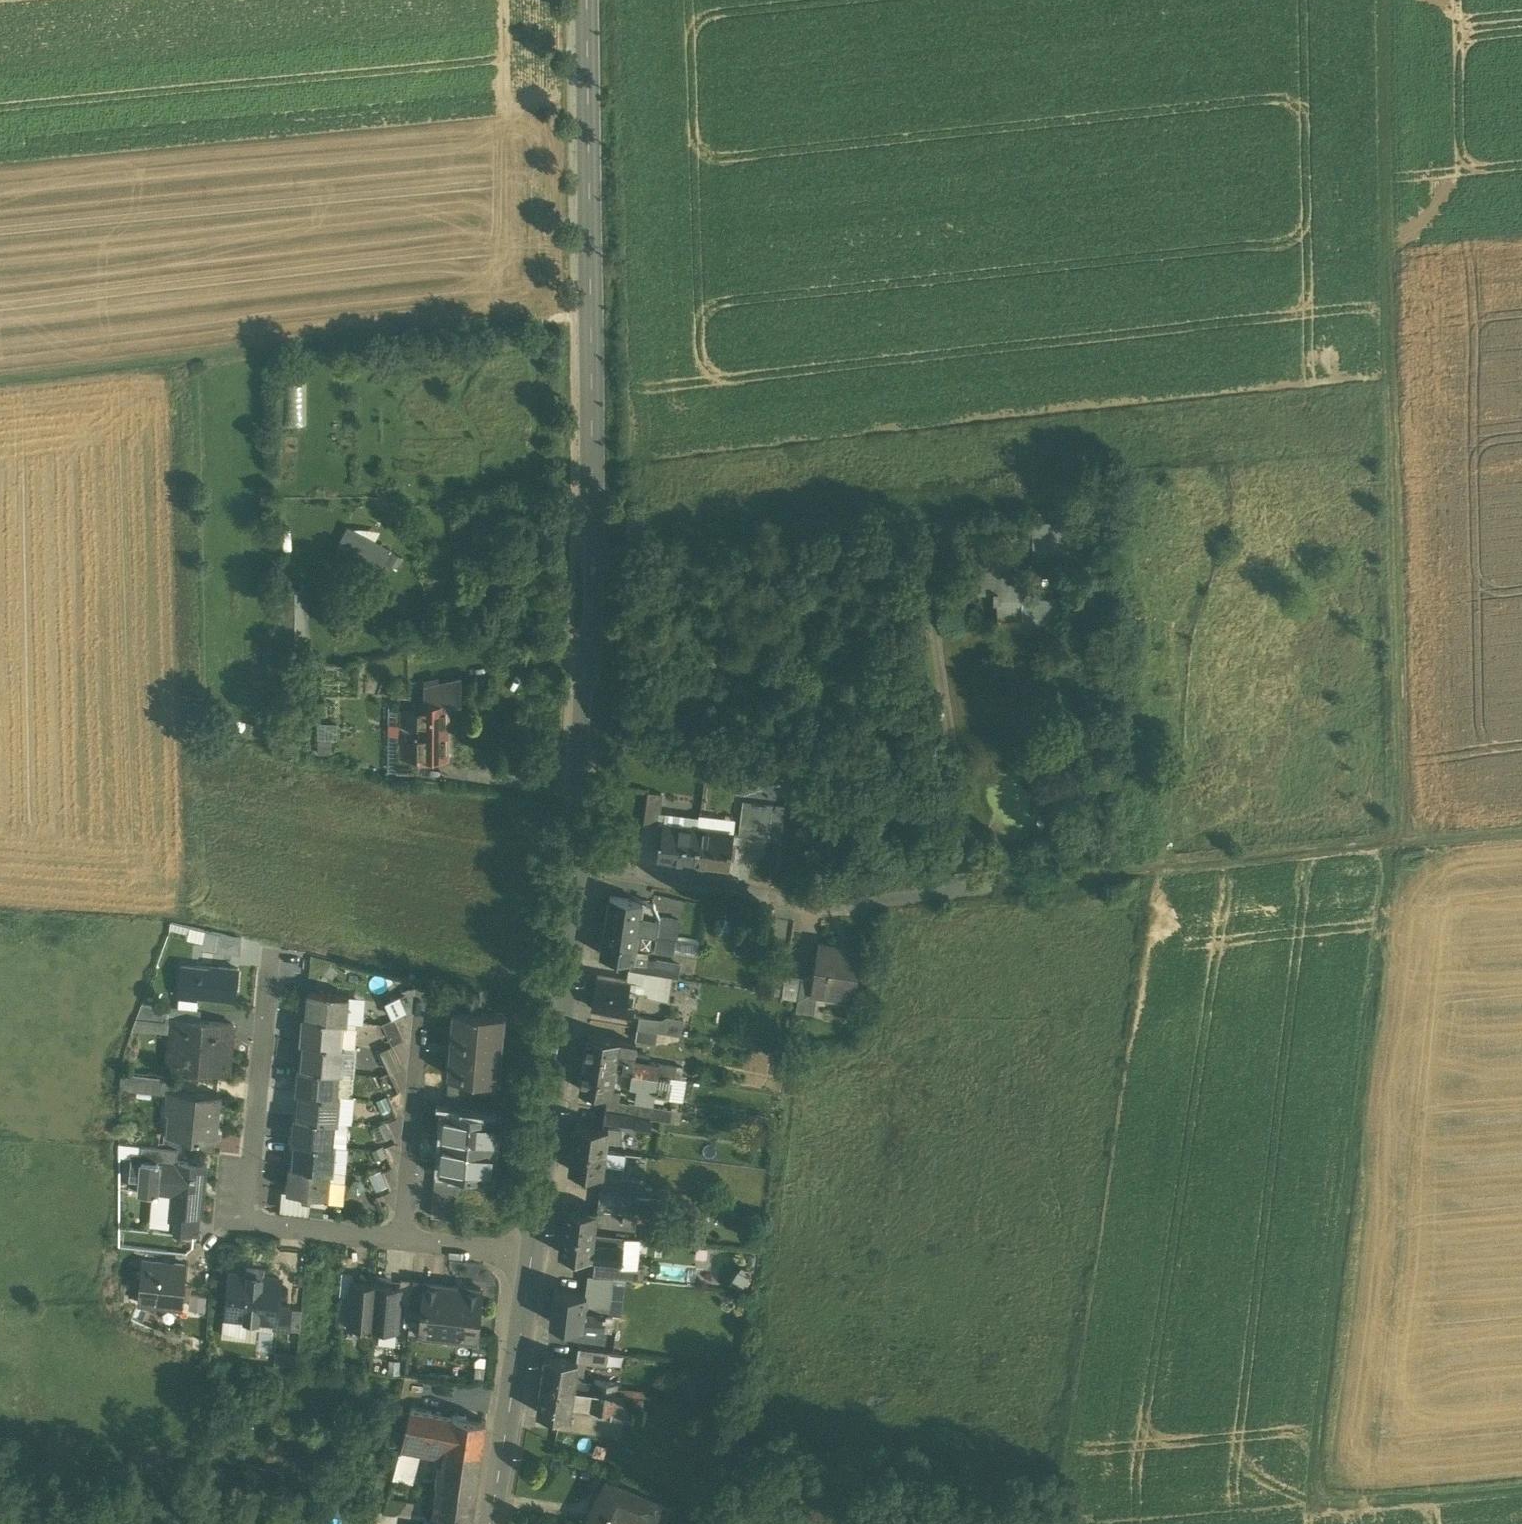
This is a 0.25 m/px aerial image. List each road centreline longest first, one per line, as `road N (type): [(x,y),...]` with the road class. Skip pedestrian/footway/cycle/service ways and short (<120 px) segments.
road 1 (track): [(1397,849),(1315,1519),(1521,1498)]
road 2 (secondary): [(587,0),(593,578),(580,712),(577,866)]
road 3 (track): [(1390,0),(1405,848)]
road 4 (track): [(591,312),(0,385)]
road 5 (residential): [(404,1247),(241,1231),(269,961)]
road 6 (residential): [(992,889),(804,902),(577,866)]
road 7 (track): [(1405,848),(992,889)]
road 8 (secondary): [(577,866),(533,1254)]
road 9 (secondary): [(533,1254),(495,1523)]
road 10 (residential): [(404,1247),(423,985)]
road 11 (residential): [(533,1254),(404,1247)]

